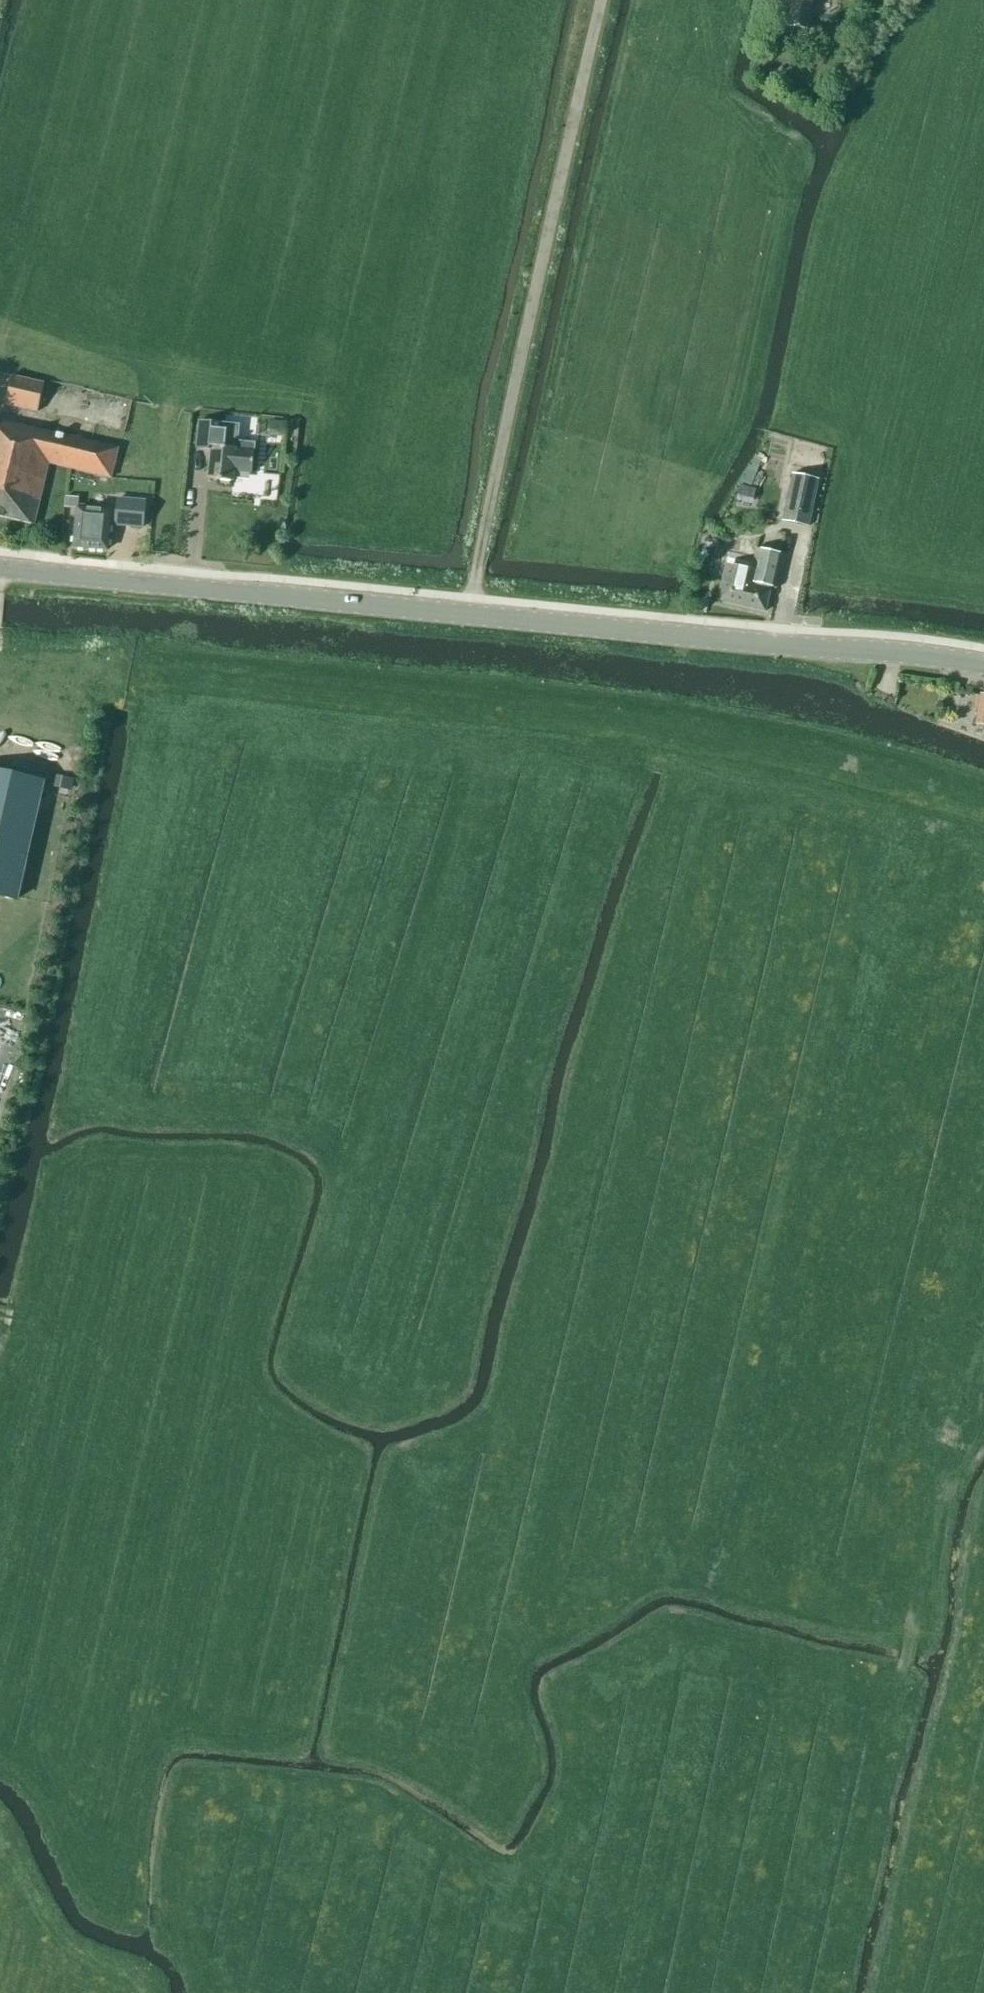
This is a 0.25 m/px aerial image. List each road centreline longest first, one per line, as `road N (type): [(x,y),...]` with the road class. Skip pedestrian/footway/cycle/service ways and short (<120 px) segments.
road 1 (tertiary): [(983,666),(0,568)]

